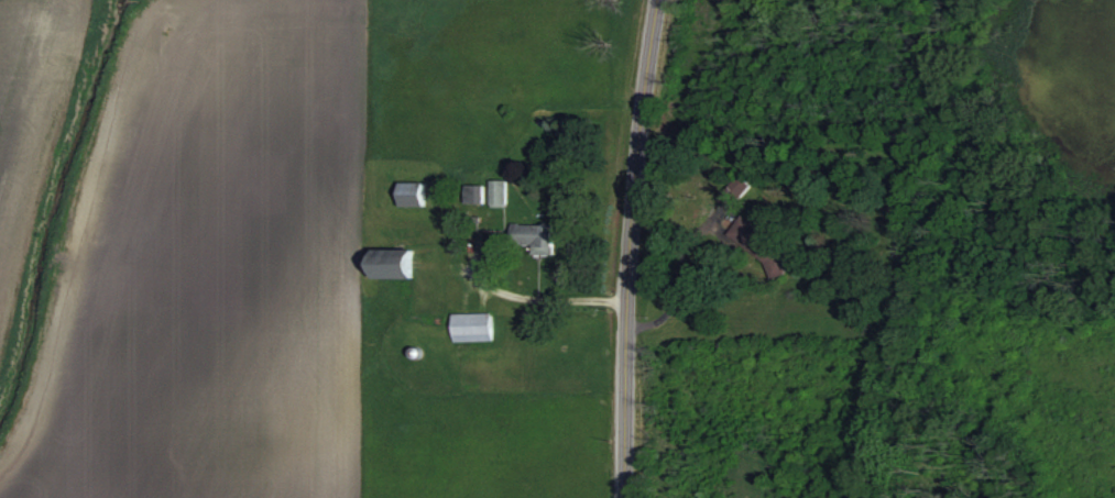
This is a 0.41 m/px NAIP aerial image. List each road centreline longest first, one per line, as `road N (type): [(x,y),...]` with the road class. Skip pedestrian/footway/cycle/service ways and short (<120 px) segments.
road 1 (secondary): [(625,497),(628,243),(660,0)]

